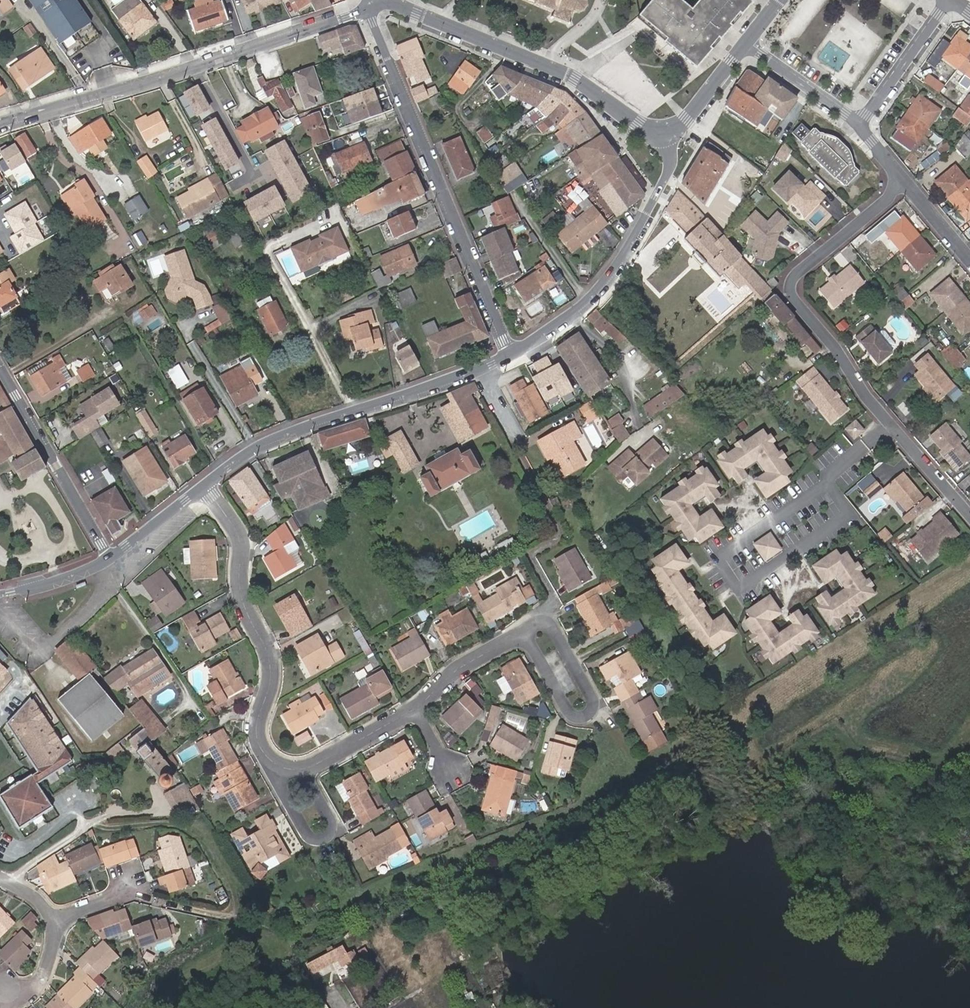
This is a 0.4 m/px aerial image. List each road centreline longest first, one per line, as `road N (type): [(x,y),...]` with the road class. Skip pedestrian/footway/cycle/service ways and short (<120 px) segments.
road 1 (residential): [(905,182),(797,274),(791,293),(866,398),(969,517)]
road 2 (secondary): [(367,9),(0,126)]
road 3 (residential): [(367,9),(509,354)]
road 4 (residential): [(205,484),(241,541),(242,595),(272,675),(258,743),(285,768)]
road 5 (secondary): [(389,0),(575,79),(637,125),(665,132)]
road 6 (secondary): [(205,484),(279,437),(481,367)]
road 7 (secondary): [(509,354),(576,309),(619,261),(667,175),(665,132)]
road 8 (residential): [(0,370),(109,558)]
road 9 (residential): [(307,768),(331,823),(323,839),(309,835),(284,789),(285,768)]
road 10 (residential): [(524,634),(549,623),(591,696),(587,717),(566,710)]
road 11 (residential): [(858,124),(948,0)]
road 12 (residential): [(746,43),(858,124)]
road 13 (residential): [(416,709),(463,666),(524,634)]
road 14 (residential): [(307,768),(416,709)]
road 15 (secondary): [(746,43),(686,120),(665,132)]
road 16 (secondary): [(109,558),(205,484)]

